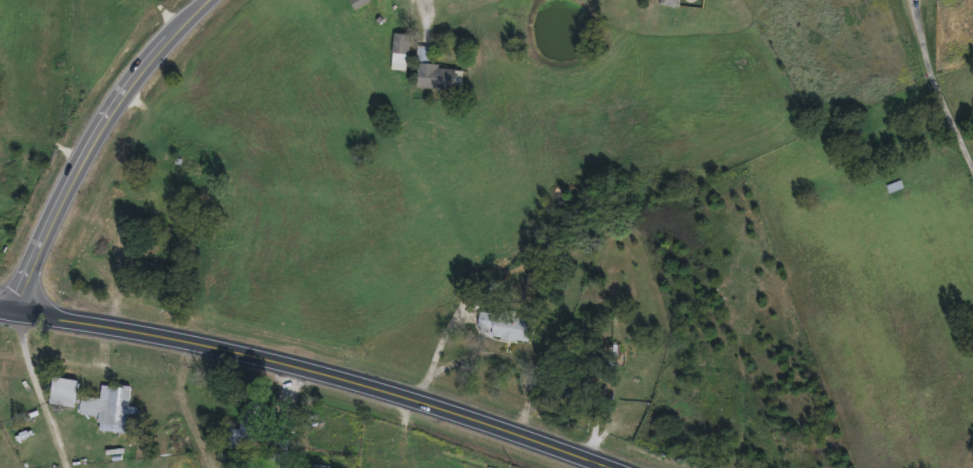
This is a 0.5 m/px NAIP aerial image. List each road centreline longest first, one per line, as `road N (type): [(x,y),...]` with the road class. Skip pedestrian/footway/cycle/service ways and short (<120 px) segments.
road 1 (secondary): [(0,305),(295,366),(610,467)]
road 2 (tertiary): [(21,306),(77,169),(145,67),(206,0)]

